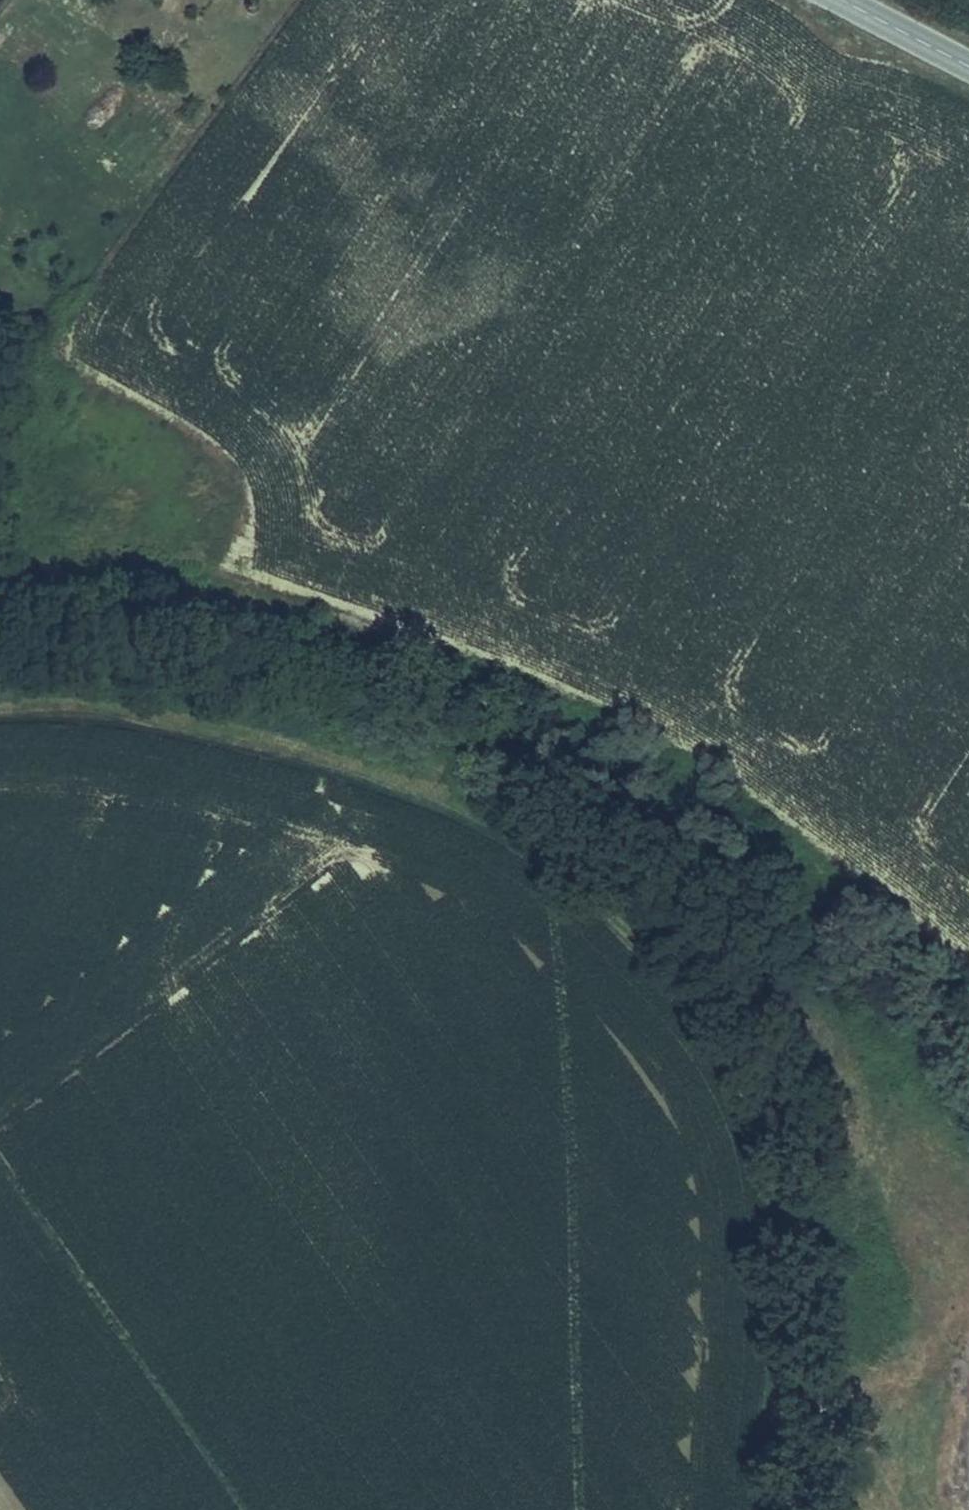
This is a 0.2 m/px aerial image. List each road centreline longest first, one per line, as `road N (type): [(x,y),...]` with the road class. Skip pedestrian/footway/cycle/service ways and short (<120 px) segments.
road 1 (tertiary): [(842,0),(968,67)]

